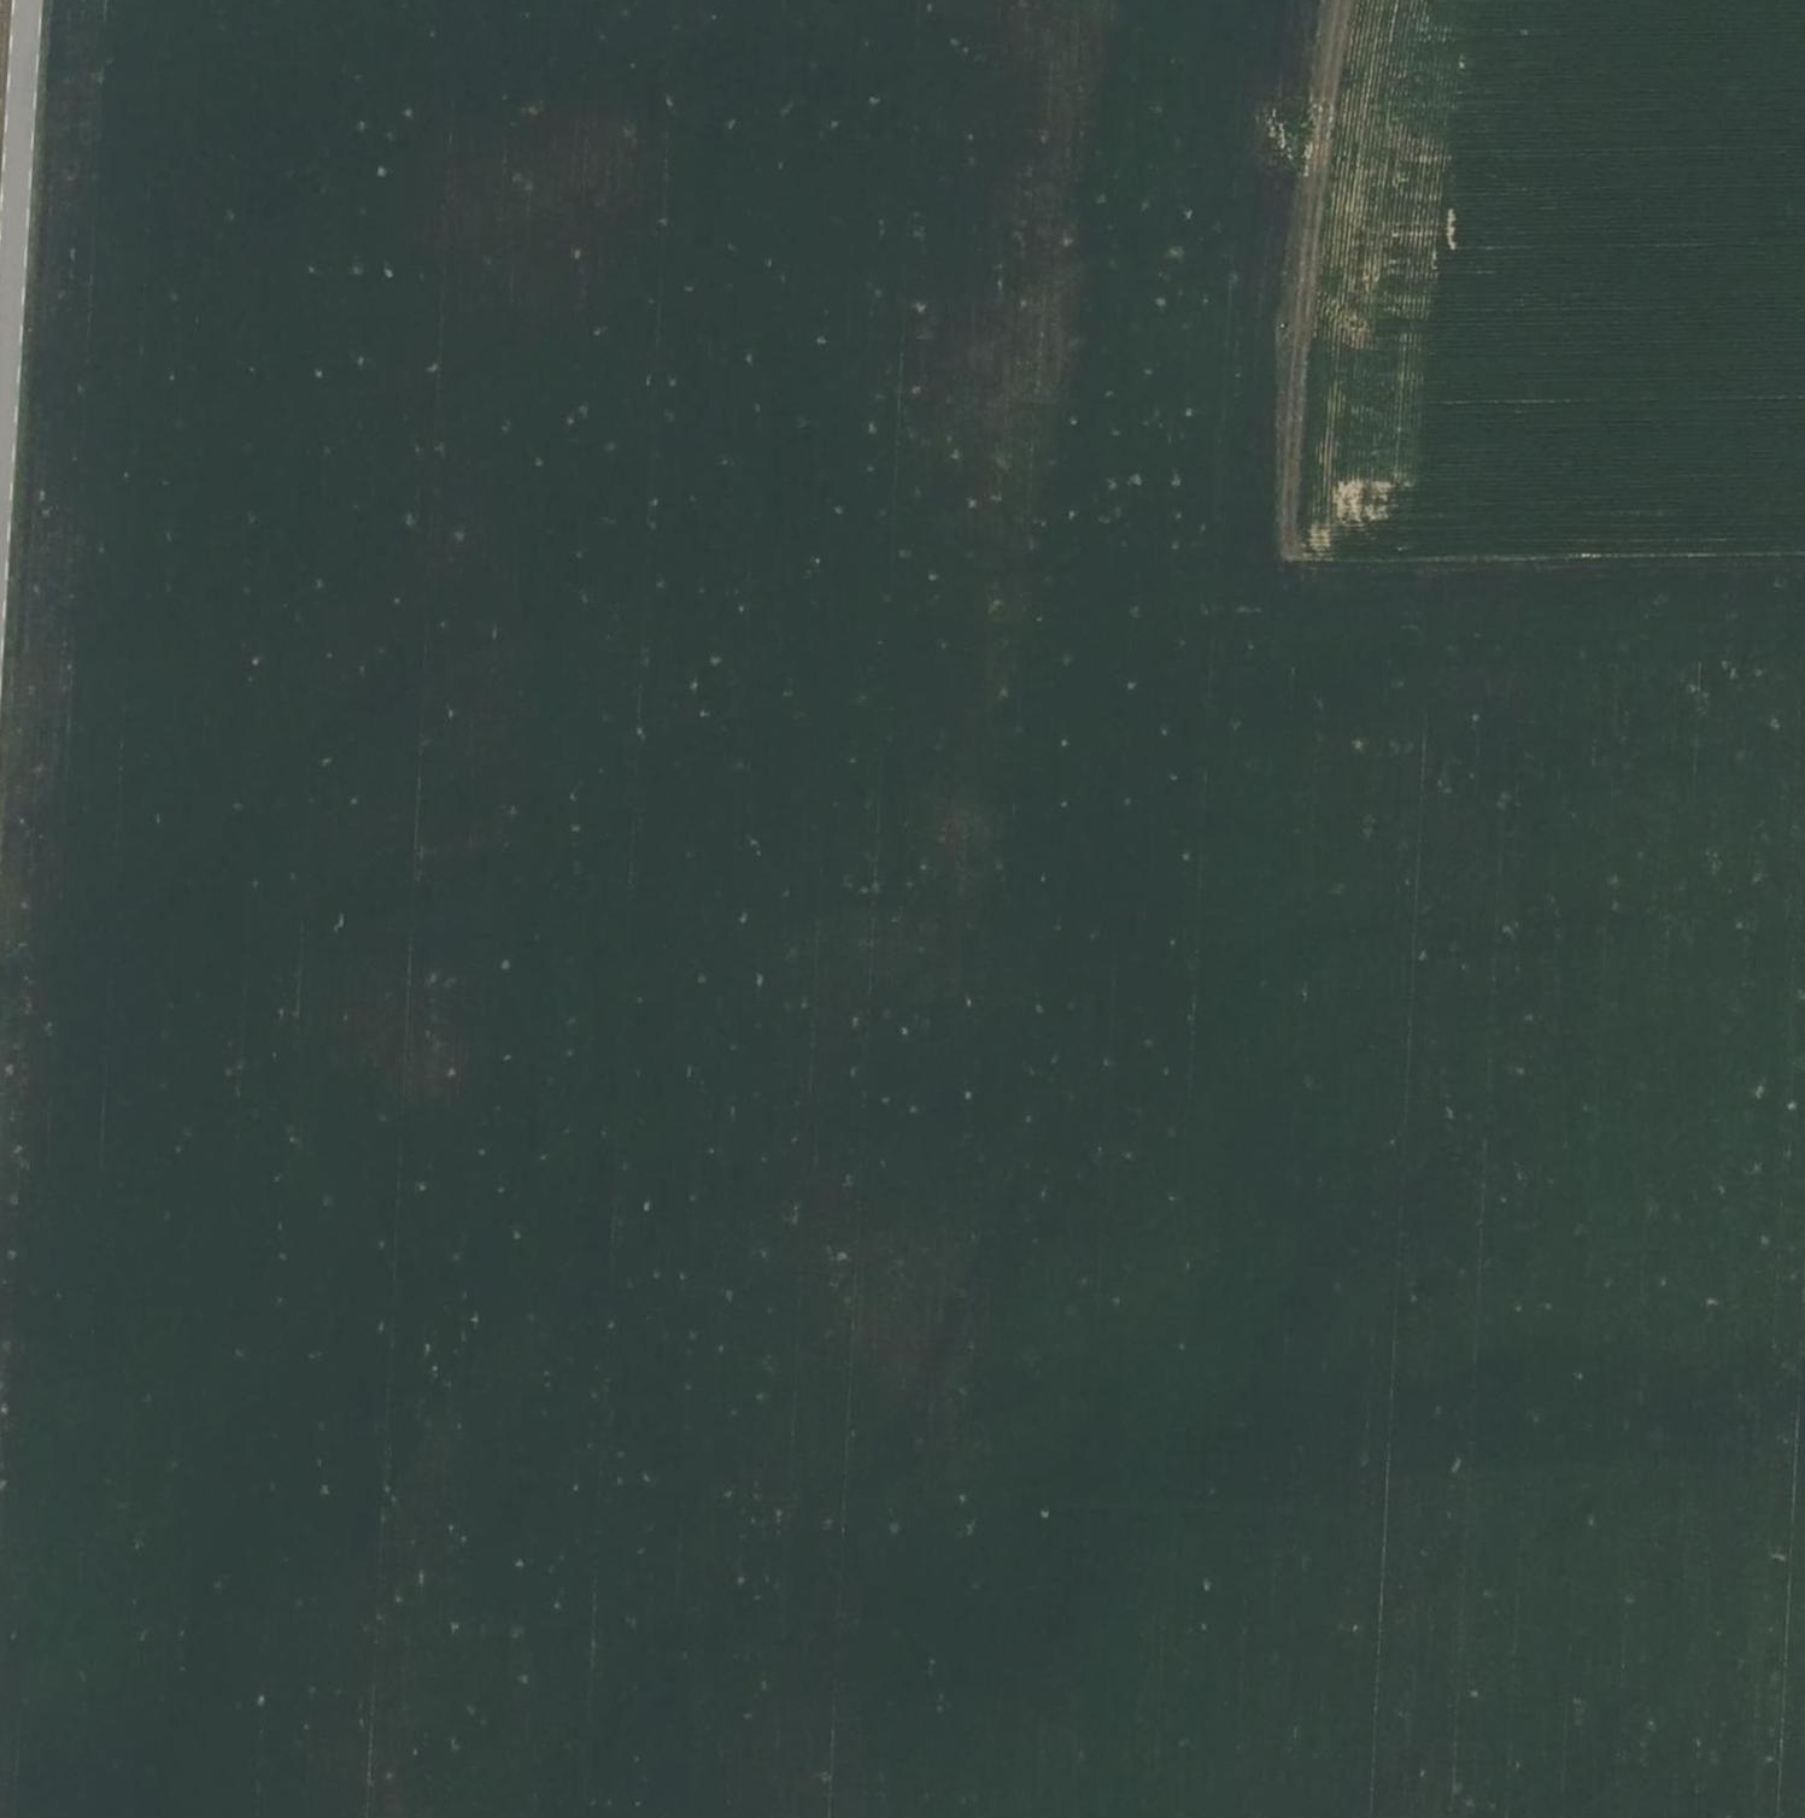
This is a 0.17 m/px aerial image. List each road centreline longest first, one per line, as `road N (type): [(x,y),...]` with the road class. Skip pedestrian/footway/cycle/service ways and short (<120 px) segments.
road 1 (unclassified): [(0,463),(29,0)]

